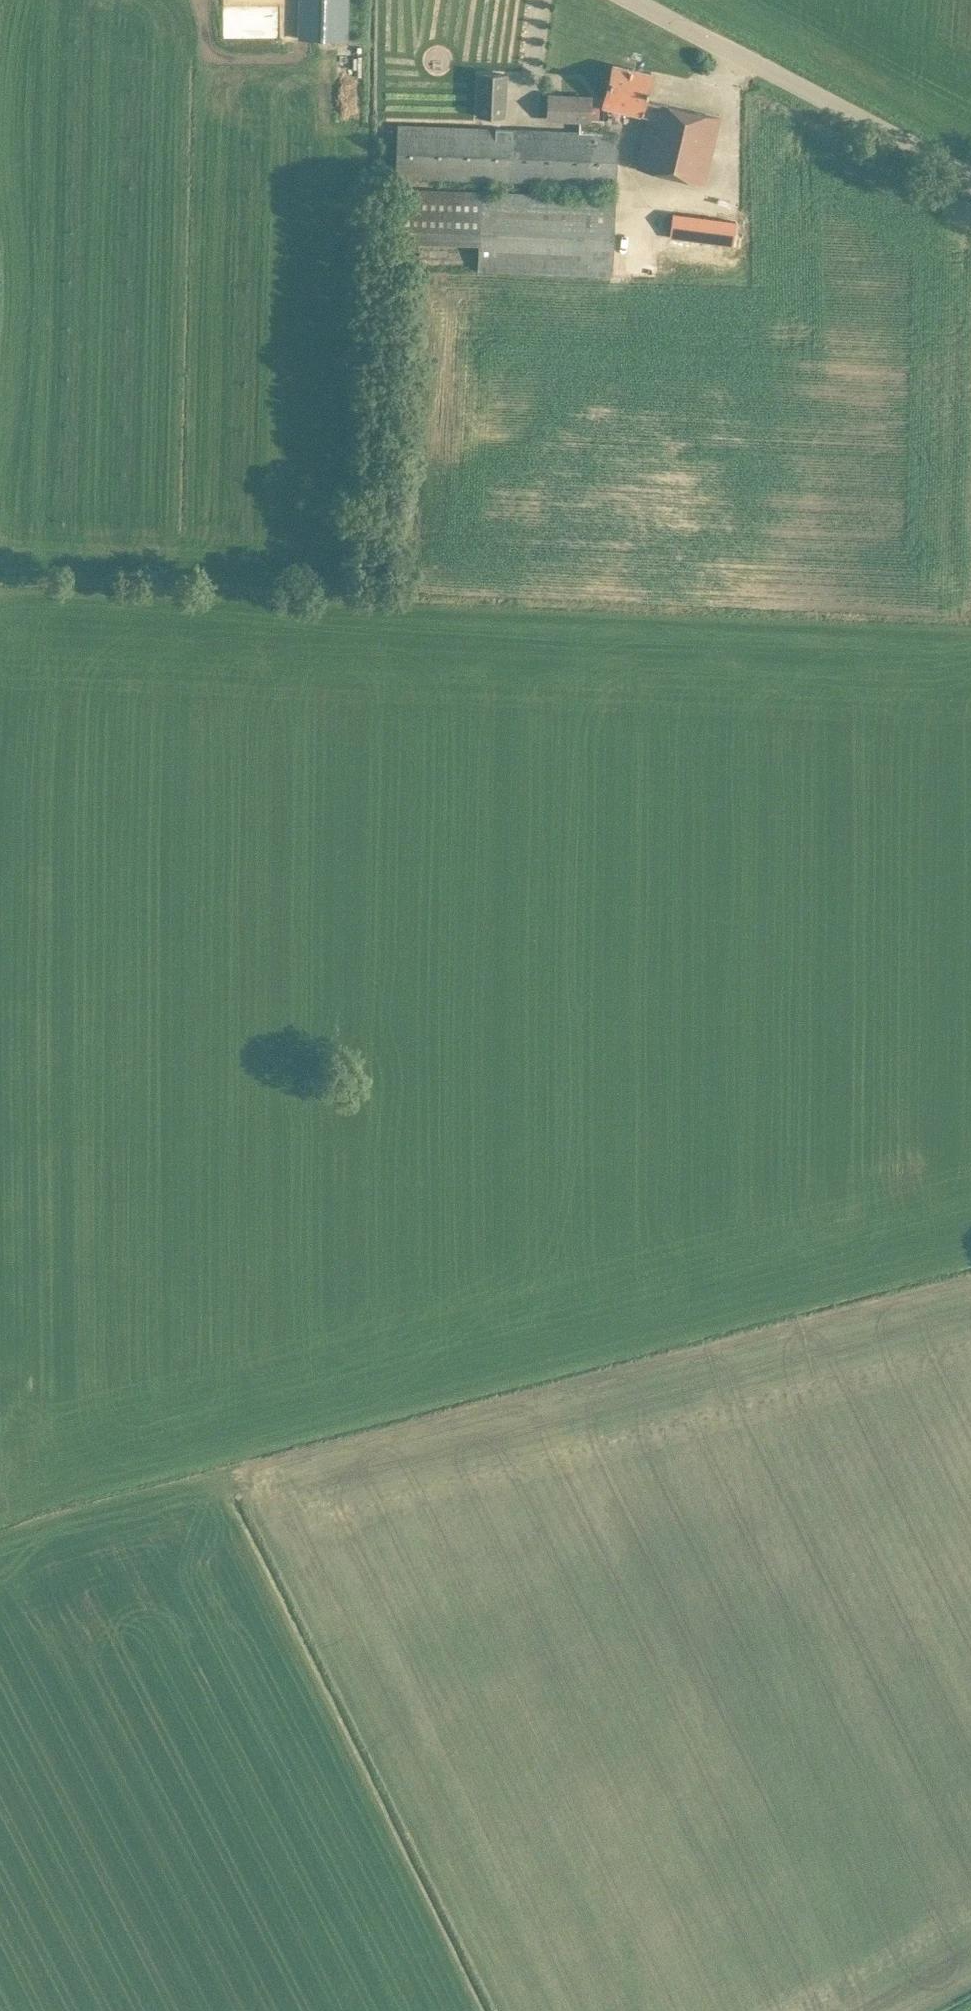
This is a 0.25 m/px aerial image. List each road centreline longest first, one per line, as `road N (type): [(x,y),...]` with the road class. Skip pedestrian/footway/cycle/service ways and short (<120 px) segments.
road 1 (unclassified): [(642,0),(970,167)]

